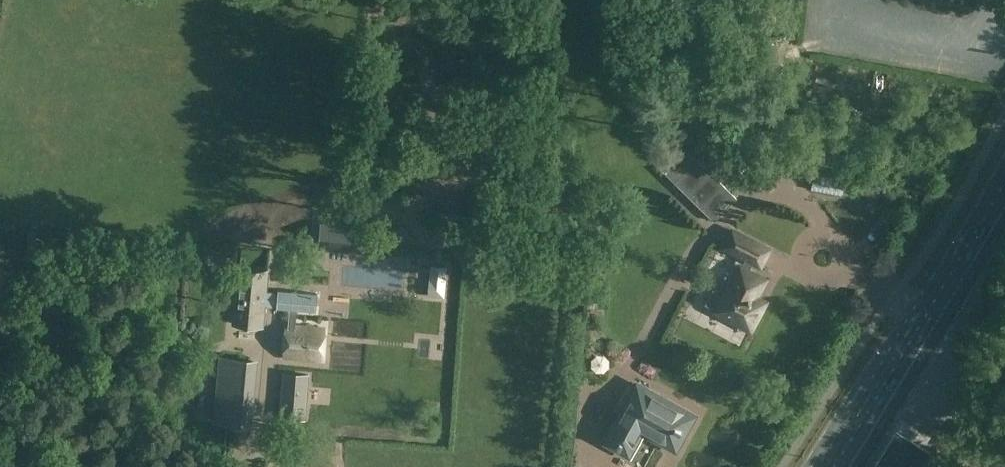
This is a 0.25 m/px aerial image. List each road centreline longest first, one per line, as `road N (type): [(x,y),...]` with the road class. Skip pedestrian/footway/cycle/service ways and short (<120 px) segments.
road 1 (primary): [(840,466),(1004,195)]

